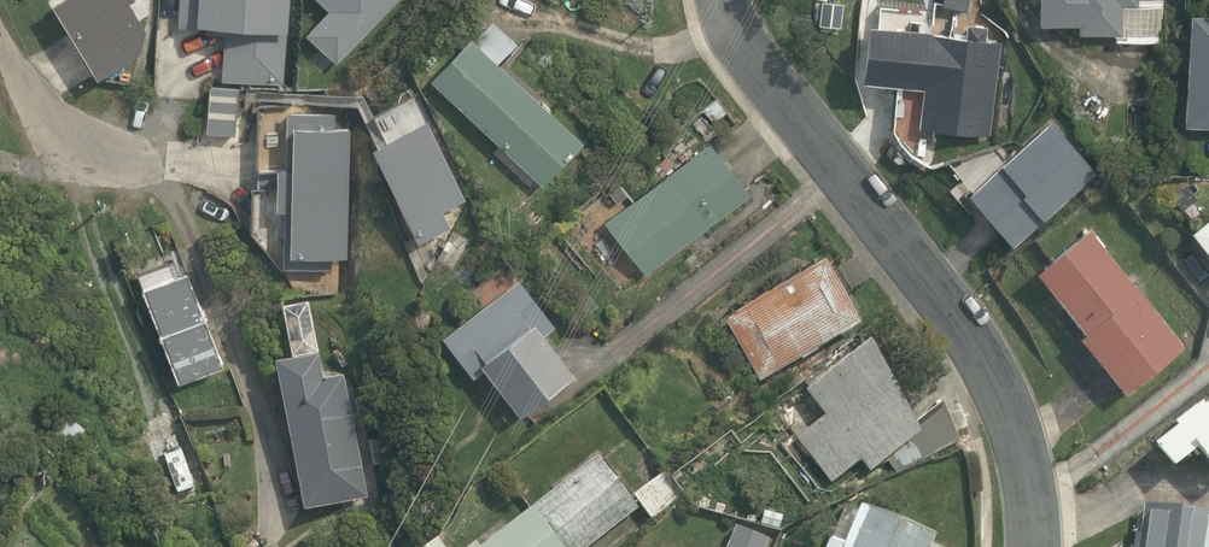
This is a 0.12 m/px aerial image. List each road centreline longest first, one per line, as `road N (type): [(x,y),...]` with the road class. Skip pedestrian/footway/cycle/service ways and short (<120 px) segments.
road 1 (residential): [(723,0),(784,104),(1002,368),(1030,455),(1038,546)]
road 2 (residential): [(0,41),(69,146),(99,156),(207,164)]

